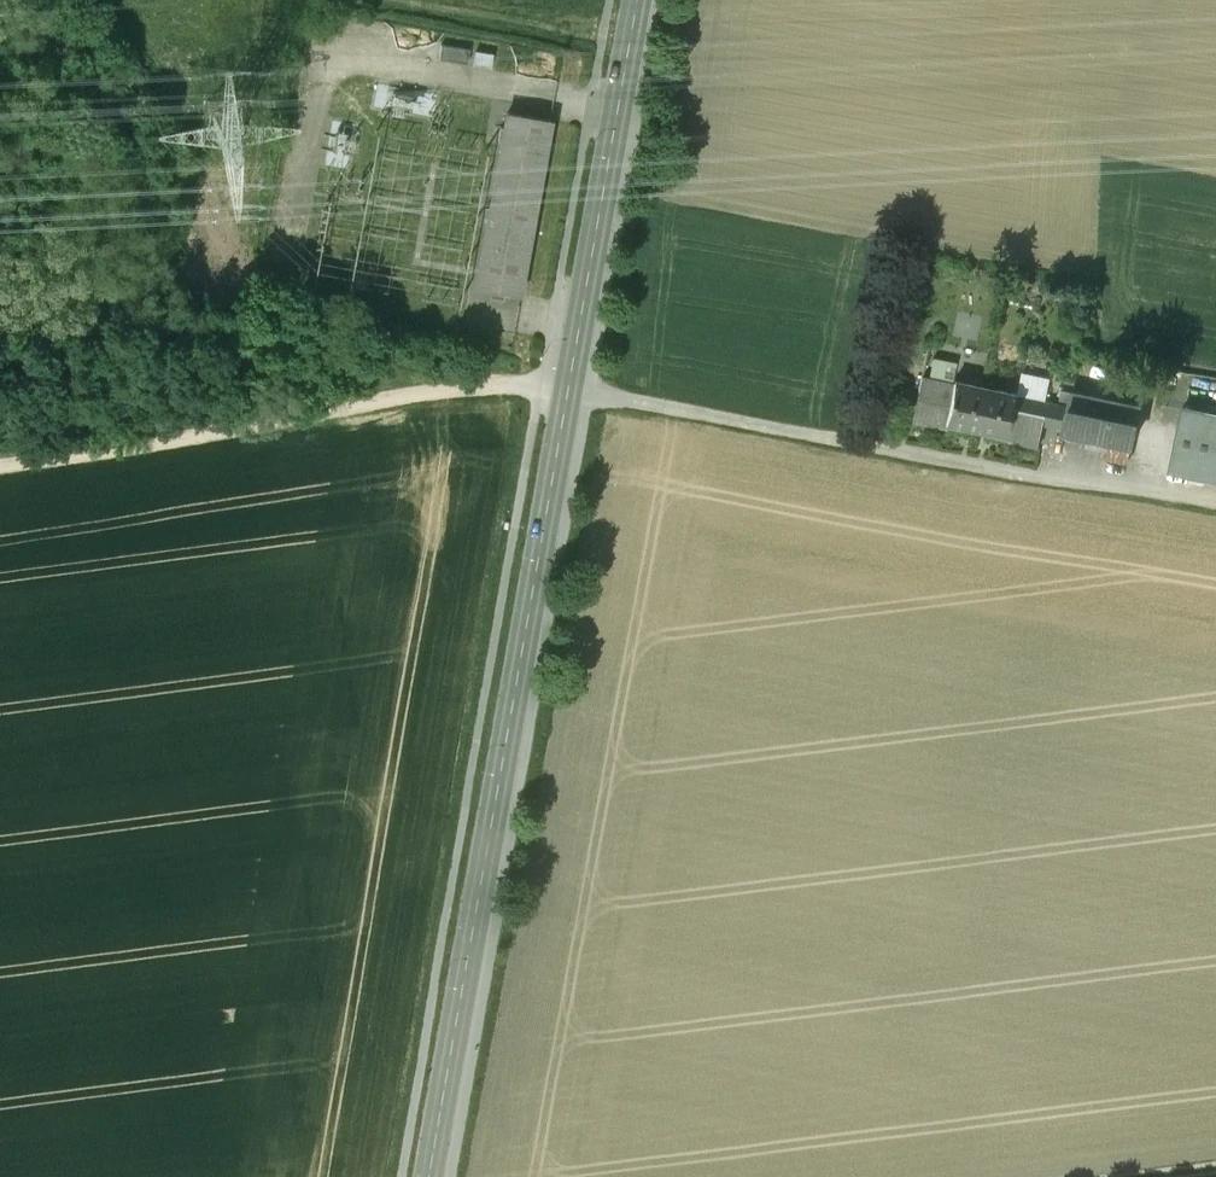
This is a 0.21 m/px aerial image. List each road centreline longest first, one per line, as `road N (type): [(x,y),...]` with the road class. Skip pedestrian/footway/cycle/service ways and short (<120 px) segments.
road 1 (tertiary): [(431,1176),(642,0)]
road 2 (track): [(0,465),(318,413)]
road 3 (track): [(318,413),(486,384),(571,389)]

